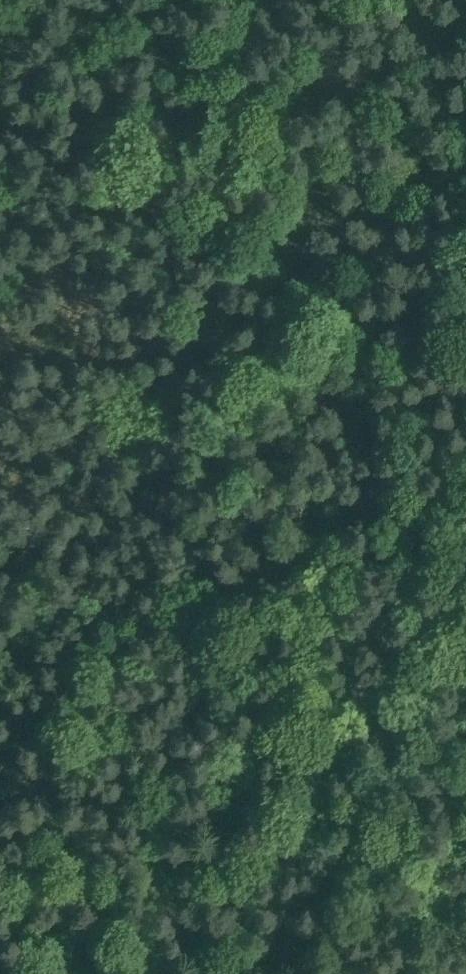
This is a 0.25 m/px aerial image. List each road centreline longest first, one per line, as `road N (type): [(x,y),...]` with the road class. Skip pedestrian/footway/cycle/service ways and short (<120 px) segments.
road 1 (track): [(0,762),(140,612),(290,525),(465,466)]
road 2 (track): [(302,973),(465,566)]

